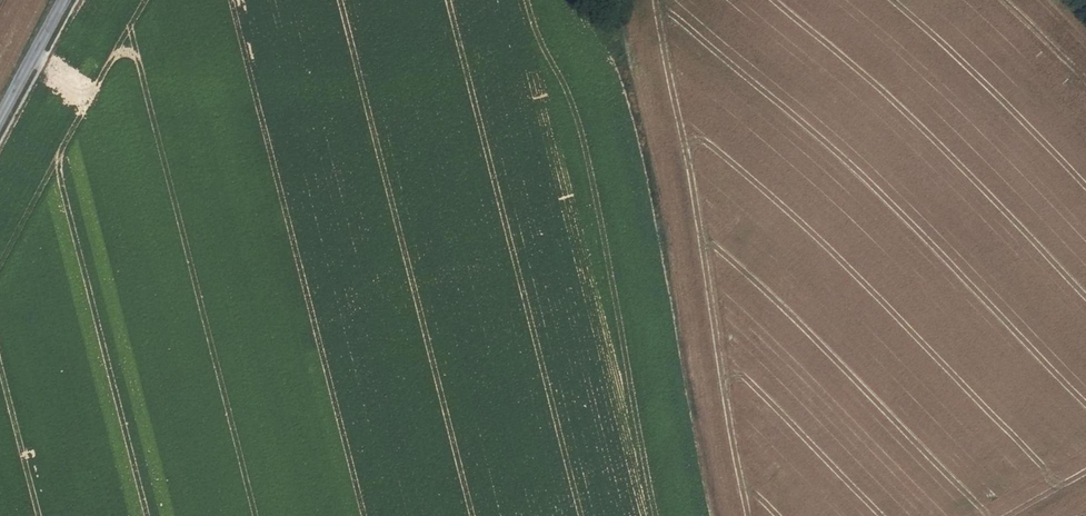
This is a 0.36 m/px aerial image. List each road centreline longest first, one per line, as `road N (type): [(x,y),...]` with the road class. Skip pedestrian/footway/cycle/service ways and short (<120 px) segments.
road 1 (tertiary): [(0,112),(61,0)]

